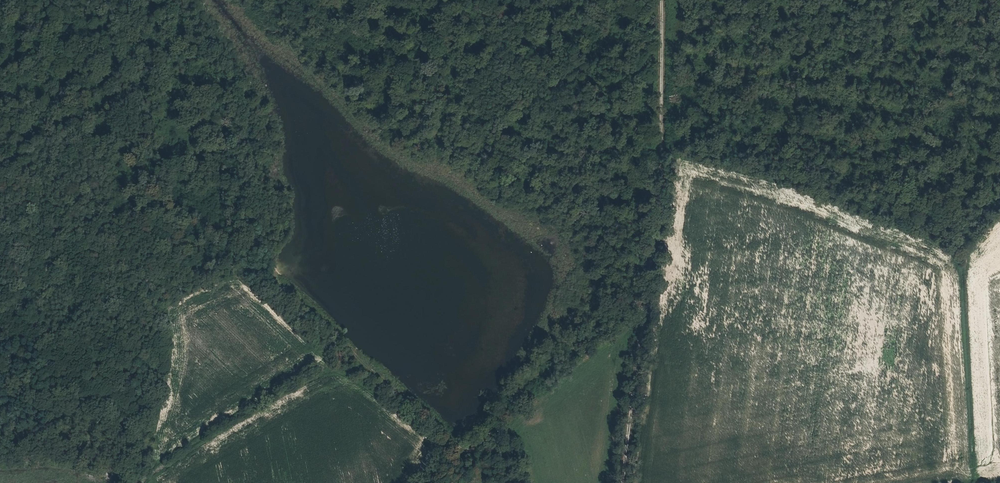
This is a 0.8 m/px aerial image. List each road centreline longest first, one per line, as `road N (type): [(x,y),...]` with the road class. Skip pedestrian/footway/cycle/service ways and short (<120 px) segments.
road 1 (track): [(663,0),(660,185),(621,482)]
road 2 (track): [(645,315),(613,325),(473,449),(449,442)]

